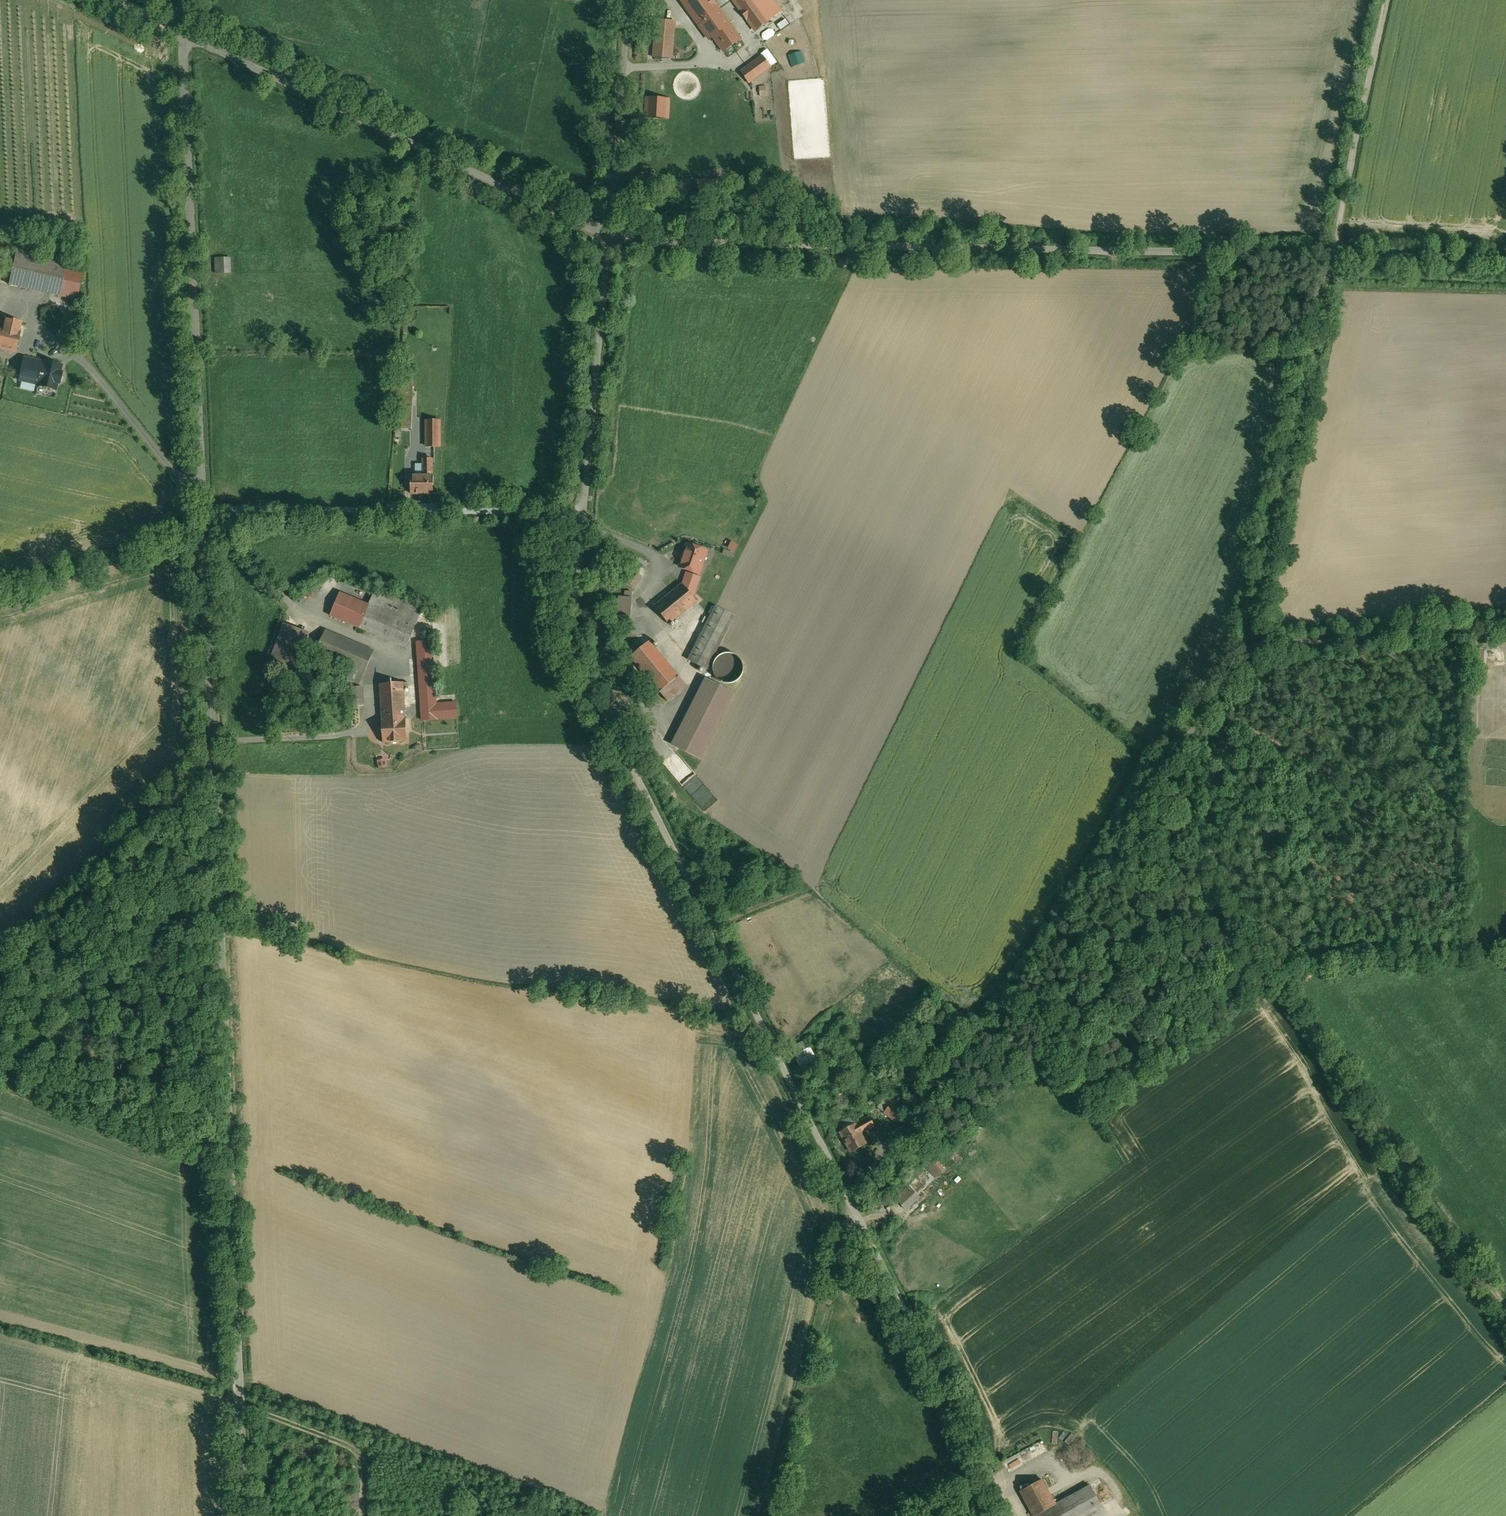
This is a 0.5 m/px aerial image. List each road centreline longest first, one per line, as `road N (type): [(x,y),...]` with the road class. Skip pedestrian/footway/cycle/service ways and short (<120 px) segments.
road 1 (unclassified): [(583,519),(575,632),(581,661),(1003,1515)]
road 2 (track): [(846,1195),(1066,927),(1242,660),(1268,643),(1505,619)]
road 3 (unclassified): [(1331,255),(609,237)]
road 4 (track): [(1505,1306),(1272,982),(1238,984),(1155,1030),(1093,1029),(1010,999)]
road 5 (unclassified): [(232,1153),(202,513)]
road 6 (unclassified): [(202,513),(190,40)]
road 7 (unclassified): [(190,40),(609,237)]
road 8 (track): [(1264,645),(1257,619),(1331,255)]
road 9 (unclassified): [(202,513),(583,519)]
road 10 (unclassified): [(248,1515),(232,1153)]
road 11 (unclassified): [(609,237),(583,519)]
road 12 (unclassified): [(1387,0),(1331,255)]
road 13 (unclassified): [(0,1059),(232,1153)]
road 14 (track): [(630,0),(609,237)]
road 15 (unclassified): [(1331,255),(1505,259)]
road 16 (track): [(624,68),(701,60),(695,32),(673,0)]

